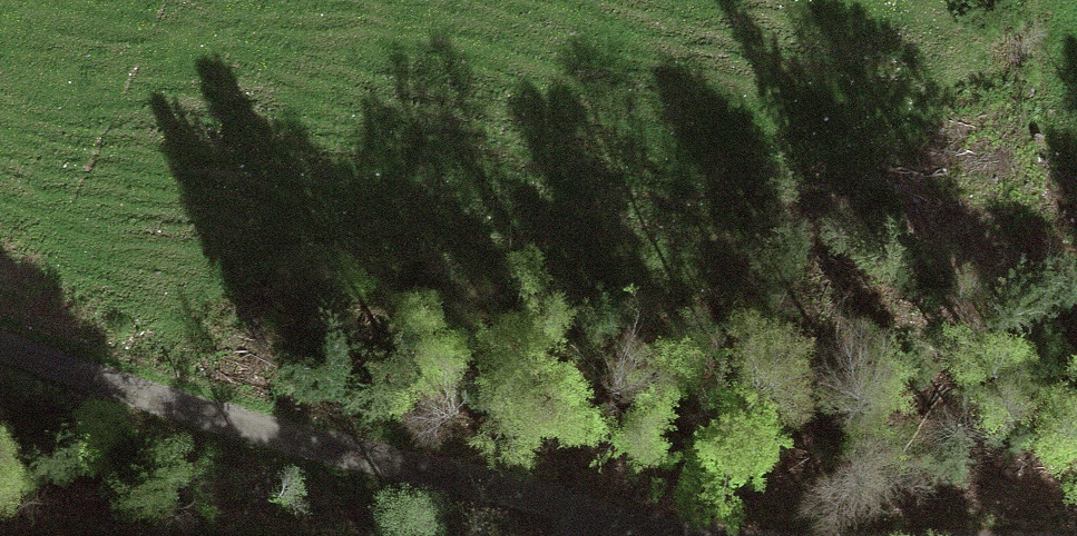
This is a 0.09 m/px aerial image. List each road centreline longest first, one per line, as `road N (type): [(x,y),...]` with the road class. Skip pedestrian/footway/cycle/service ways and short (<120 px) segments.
road 1 (unclassified): [(654,535),(0,360)]

